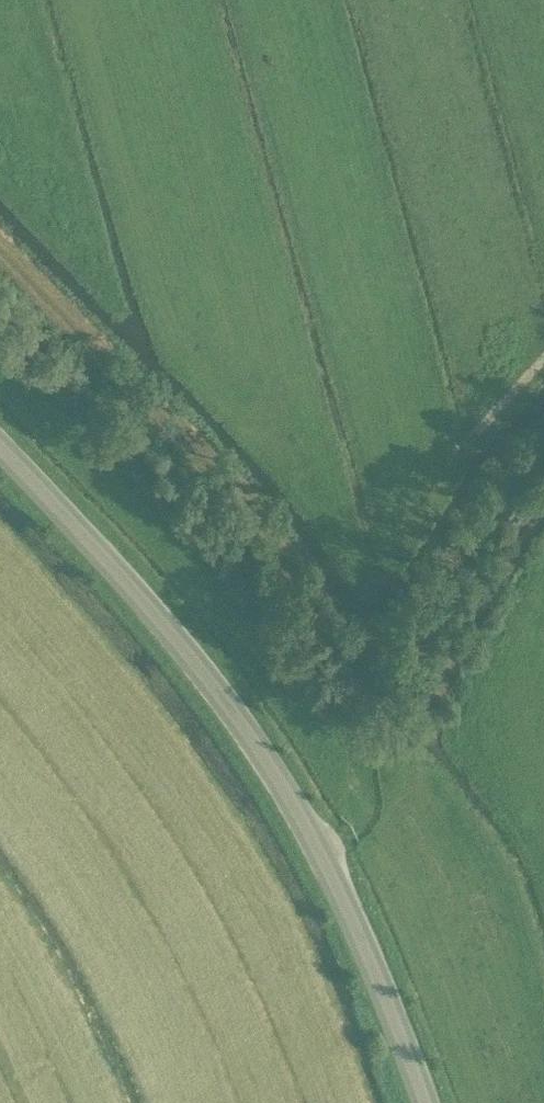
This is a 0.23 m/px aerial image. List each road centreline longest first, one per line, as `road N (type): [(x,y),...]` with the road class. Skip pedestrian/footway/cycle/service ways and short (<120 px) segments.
road 1 (tertiary): [(423,1102),(327,854),(247,730),(0,448)]
road 2 (track): [(440,453),(543,340)]

